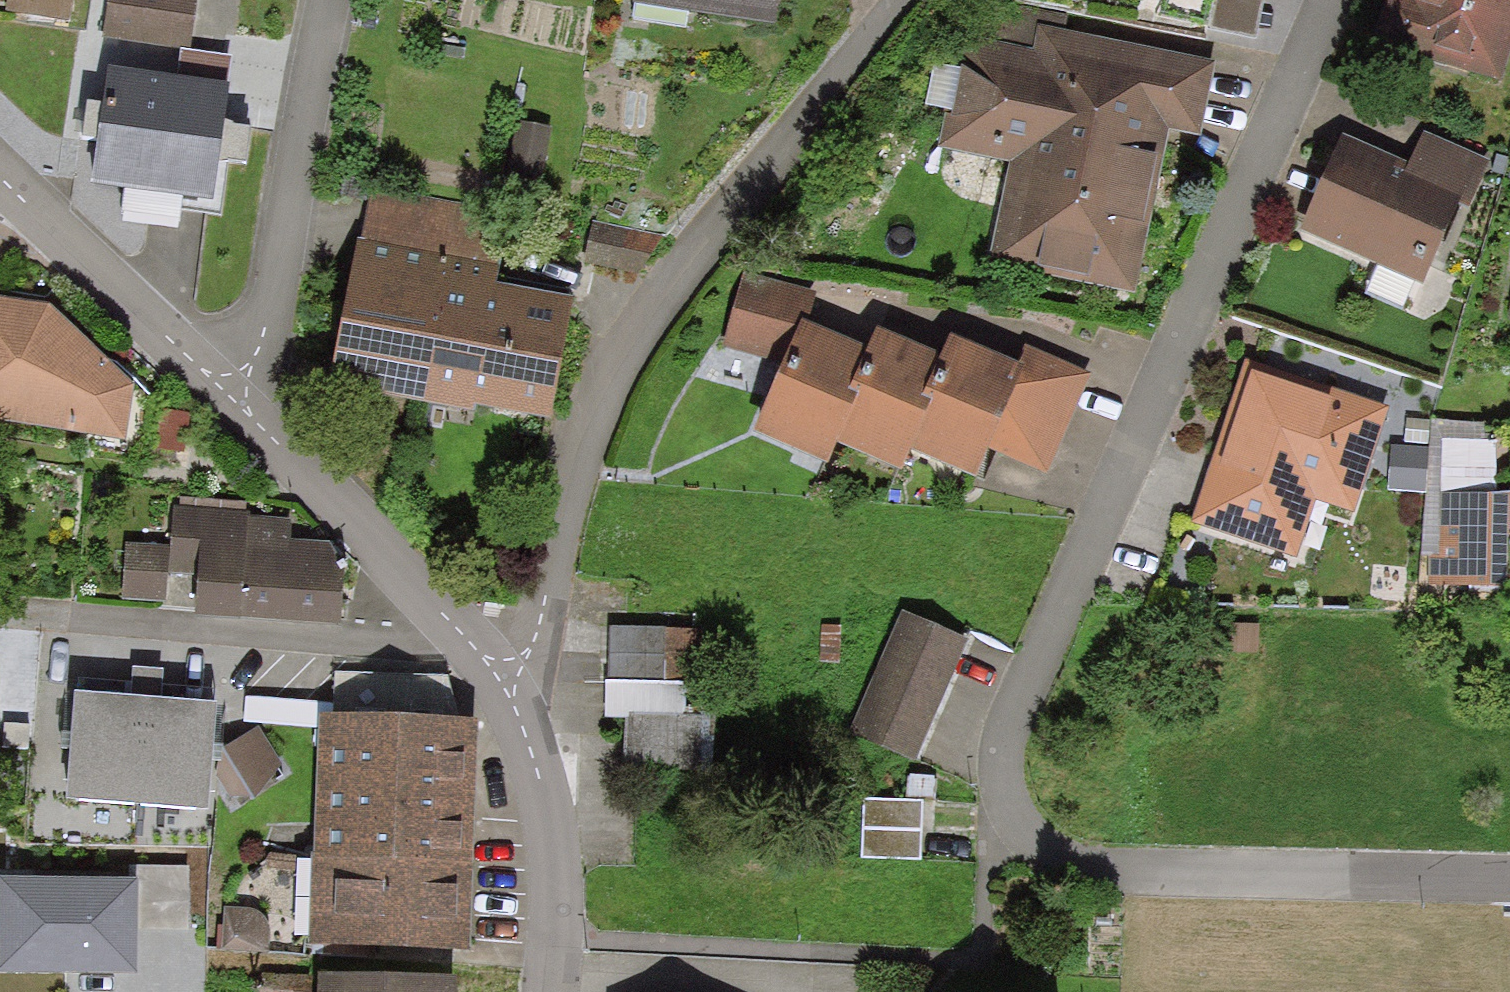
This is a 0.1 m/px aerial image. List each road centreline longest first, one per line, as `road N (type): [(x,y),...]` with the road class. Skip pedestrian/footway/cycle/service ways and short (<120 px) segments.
road 1 (residential): [(1509,879),(1082,873),(1022,860),(999,797),(1004,729),(1327,0)]
road 2 (residential): [(899,0),(641,325),(597,397),(542,619),(502,683)]
road 3 (residential): [(226,394),(264,334),(333,0)]
road 4 (unclassified): [(226,394),(502,683)]
road 5 (unclassified): [(502,683),(529,743),(543,806),(542,991)]
road 6 (unclassified): [(0,190),(226,394)]

